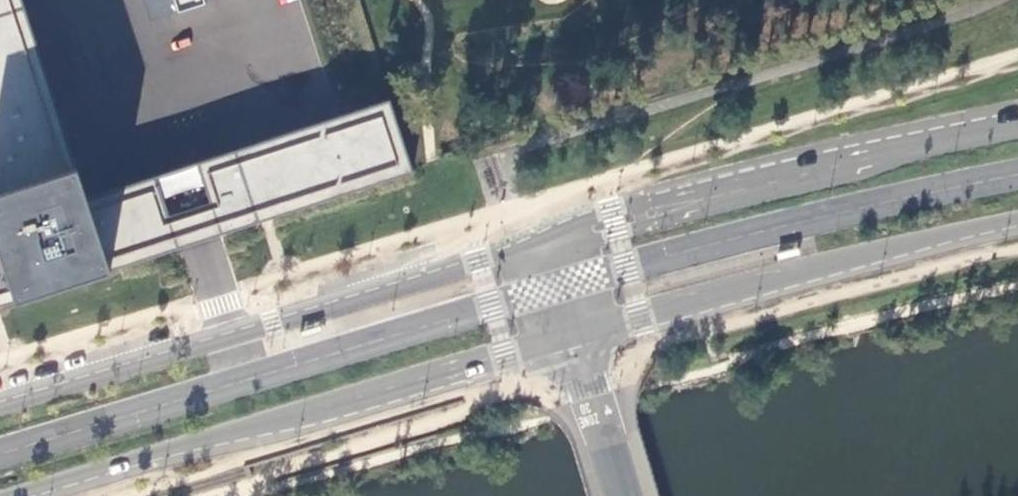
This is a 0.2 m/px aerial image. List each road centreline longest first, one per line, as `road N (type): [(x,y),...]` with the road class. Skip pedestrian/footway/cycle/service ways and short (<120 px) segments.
road 1 (primary): [(31,495),(573,338)]
road 2 (primary): [(539,244),(0,407)]
road 3 (primary): [(1017,122),(539,244)]
road 4 (primary): [(573,338),(1017,224)]
road 5 (unclassified): [(573,338),(621,495)]

